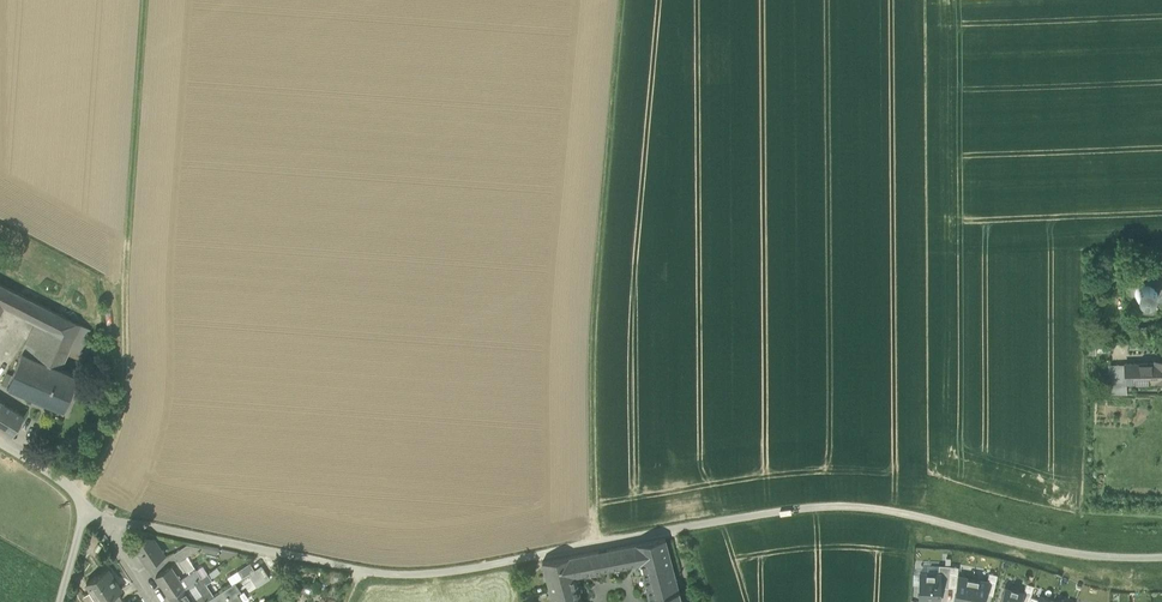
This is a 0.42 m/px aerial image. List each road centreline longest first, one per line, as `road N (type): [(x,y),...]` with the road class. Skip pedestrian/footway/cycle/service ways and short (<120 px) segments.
road 1 (unclassified): [(89,504),(136,526),(384,570),(472,570),(777,514),(856,507),(1066,553),(1161,558)]
road 2 (track): [(66,486),(93,472),(109,450),(124,401),(146,0)]

